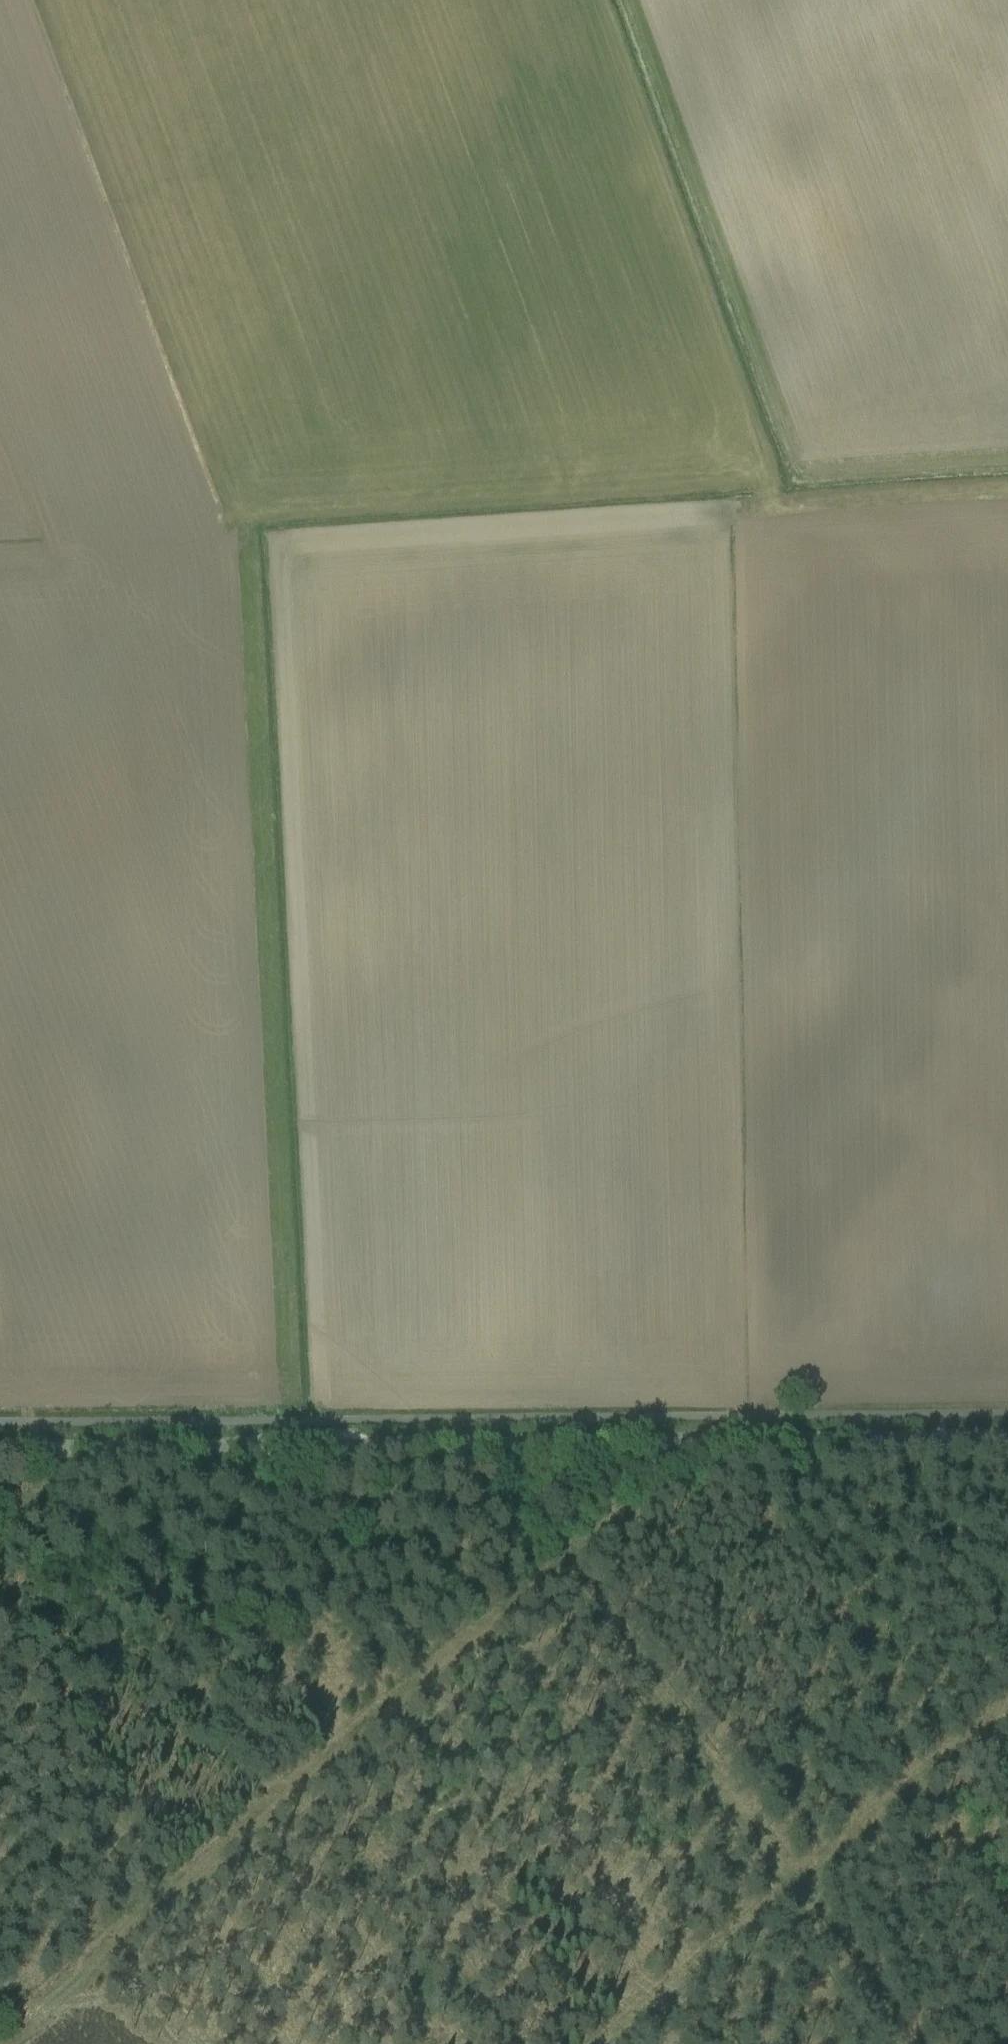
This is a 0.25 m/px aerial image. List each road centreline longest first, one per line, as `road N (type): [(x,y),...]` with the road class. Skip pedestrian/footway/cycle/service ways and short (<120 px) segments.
road 1 (unclassified): [(0,1444),(1007,1433)]

